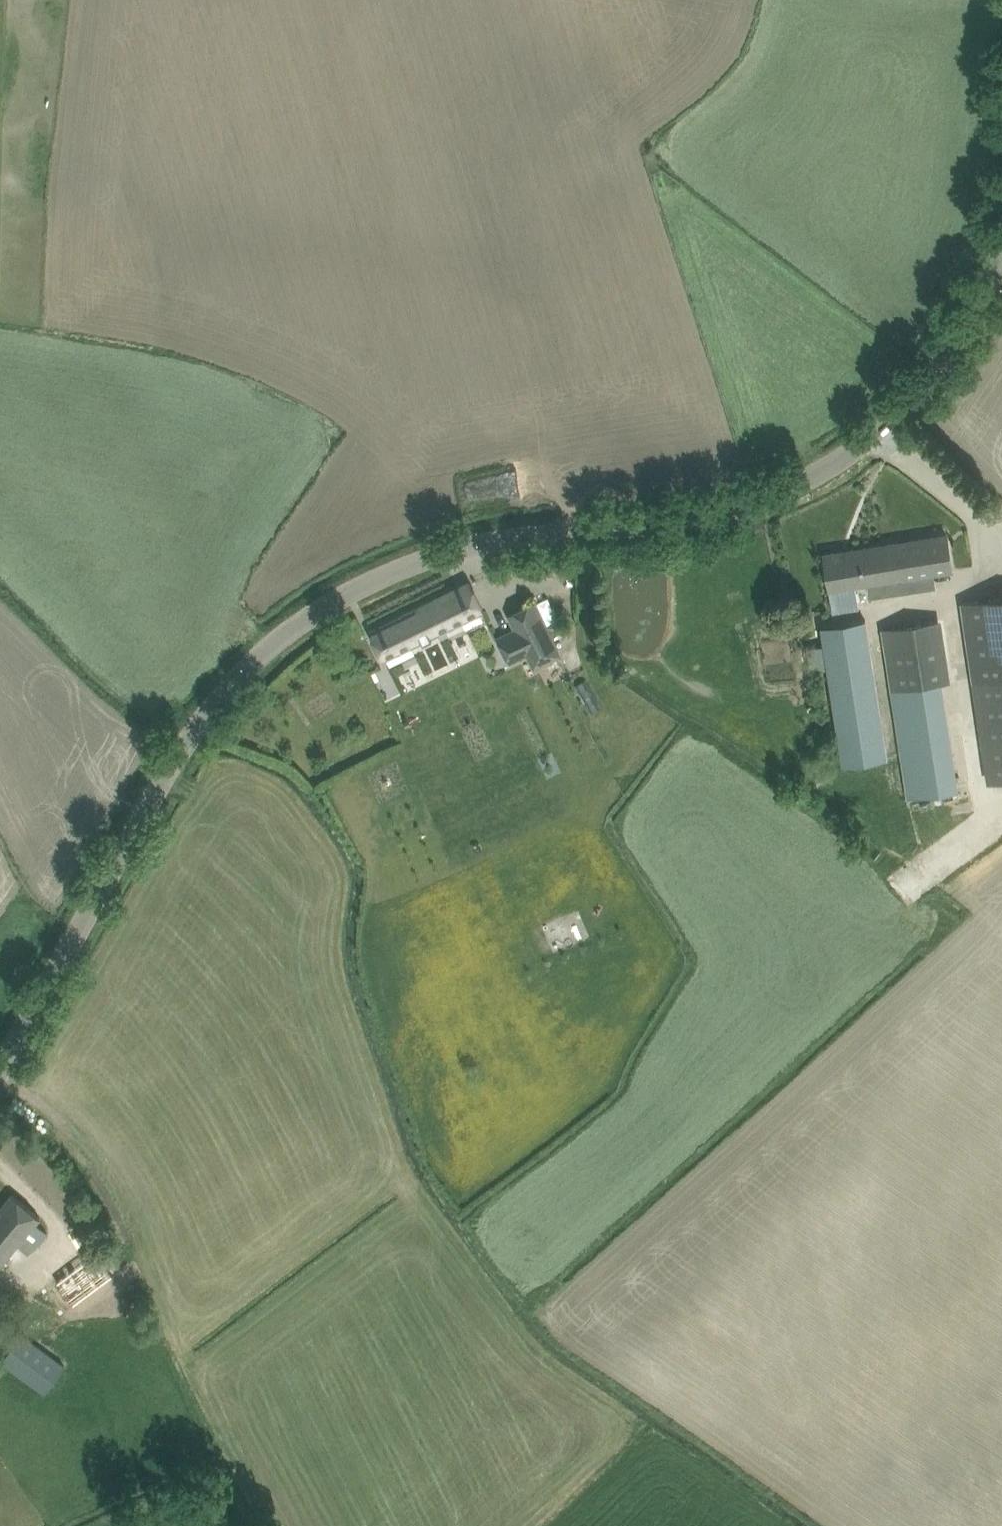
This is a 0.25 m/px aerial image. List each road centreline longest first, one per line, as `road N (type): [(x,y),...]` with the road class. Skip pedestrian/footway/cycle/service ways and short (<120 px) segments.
road 1 (tertiary): [(1001,264),(952,358),(871,445),(799,488),(734,512),(467,551),(360,587),(253,661),(124,839),(0,1060)]

